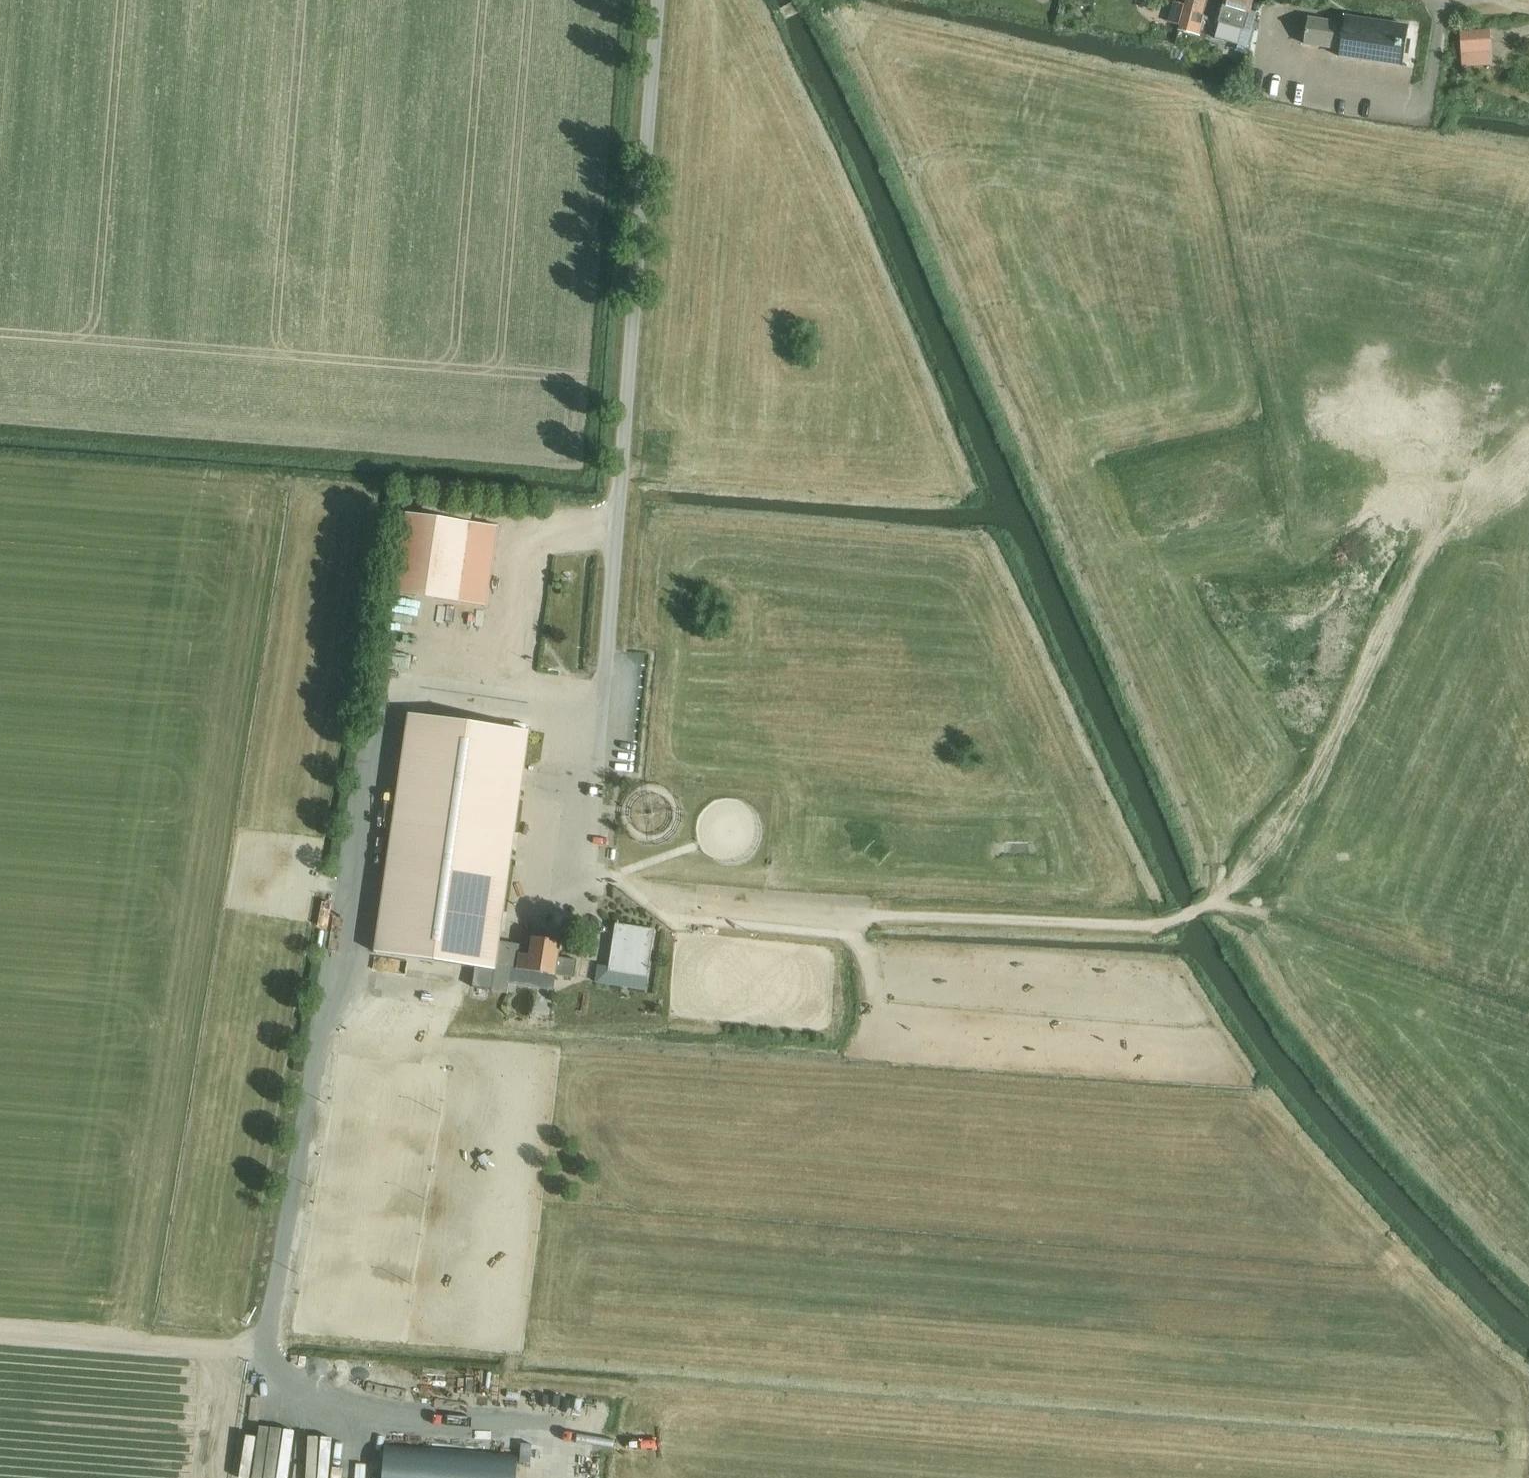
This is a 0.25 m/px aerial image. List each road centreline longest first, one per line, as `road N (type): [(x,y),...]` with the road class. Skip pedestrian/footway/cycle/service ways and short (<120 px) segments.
road 1 (track): [(0,1331),(264,1351),(382,695)]
road 2 (track): [(1449,564),(1470,493),(1528,427)]

